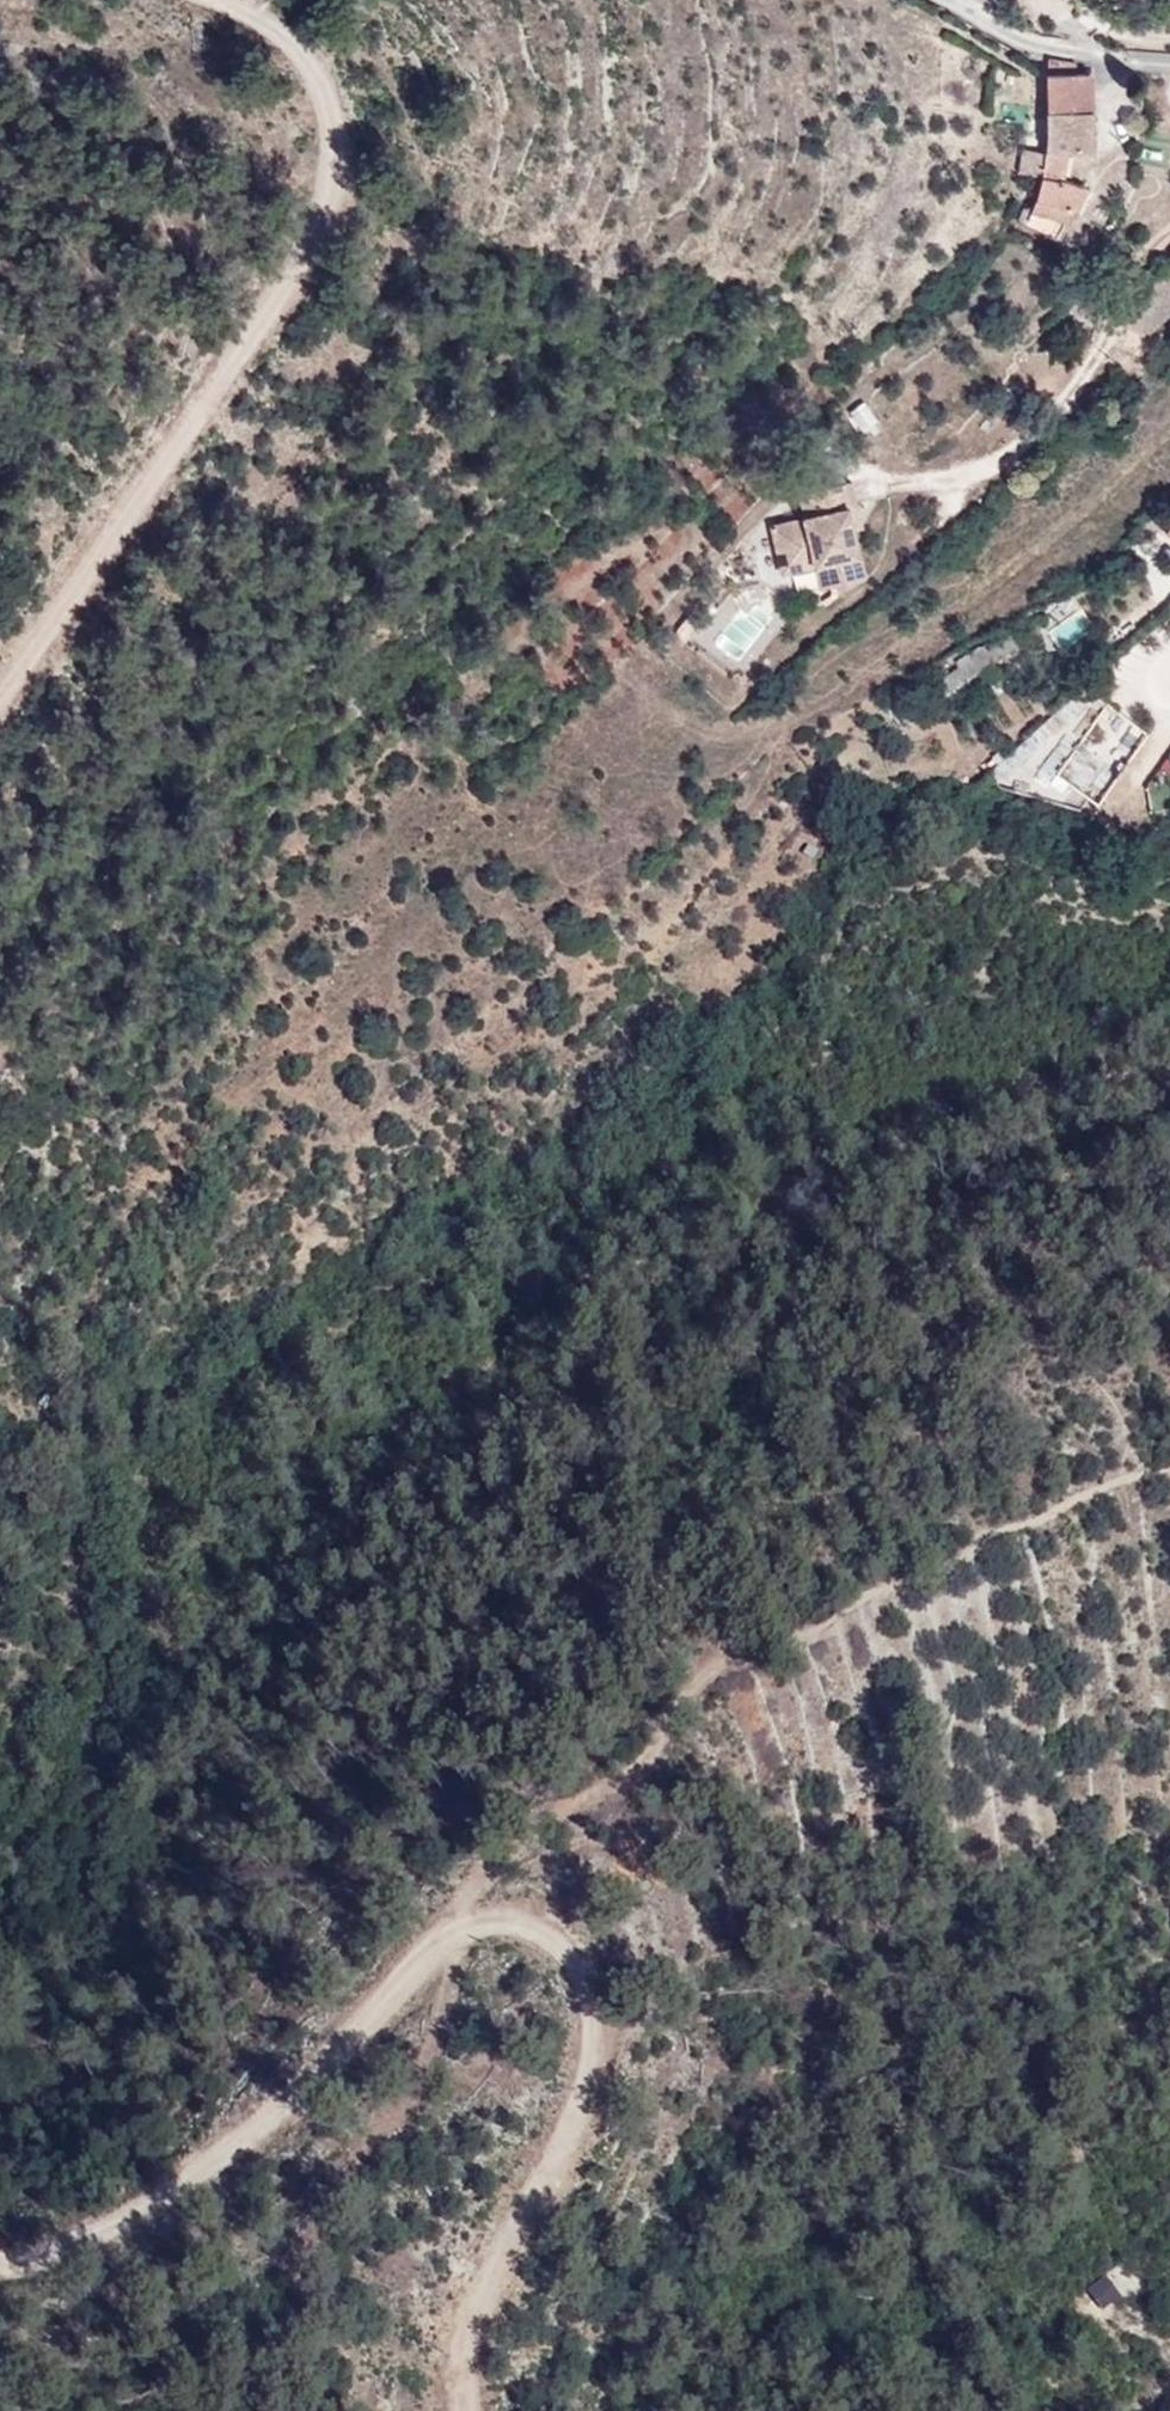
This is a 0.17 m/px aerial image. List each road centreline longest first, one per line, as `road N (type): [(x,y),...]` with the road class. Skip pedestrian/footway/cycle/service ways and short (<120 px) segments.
road 1 (track): [(469,2410),(466,2327),(589,2100),(595,2005),(567,1940),(522,1914),(461,1927),(410,1972),(318,2082),(152,2209),(0,2265)]
road 2 (track): [(0,693),(323,227),(335,113),(290,41),(213,0)]
road 3 (unclassified): [(950,0),(1056,51),(1131,59)]

